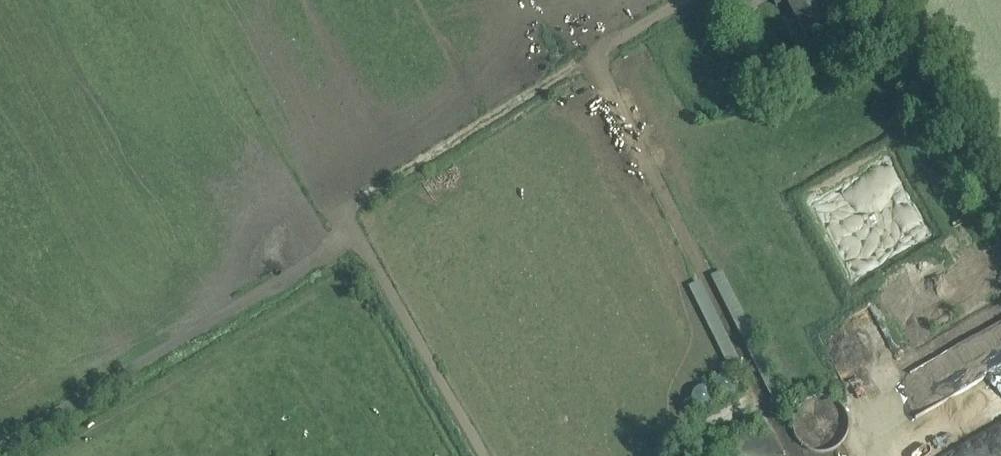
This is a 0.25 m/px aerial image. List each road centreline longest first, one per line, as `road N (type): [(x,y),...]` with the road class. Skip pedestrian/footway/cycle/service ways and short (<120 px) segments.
road 1 (track): [(1000,215),(887,0)]

